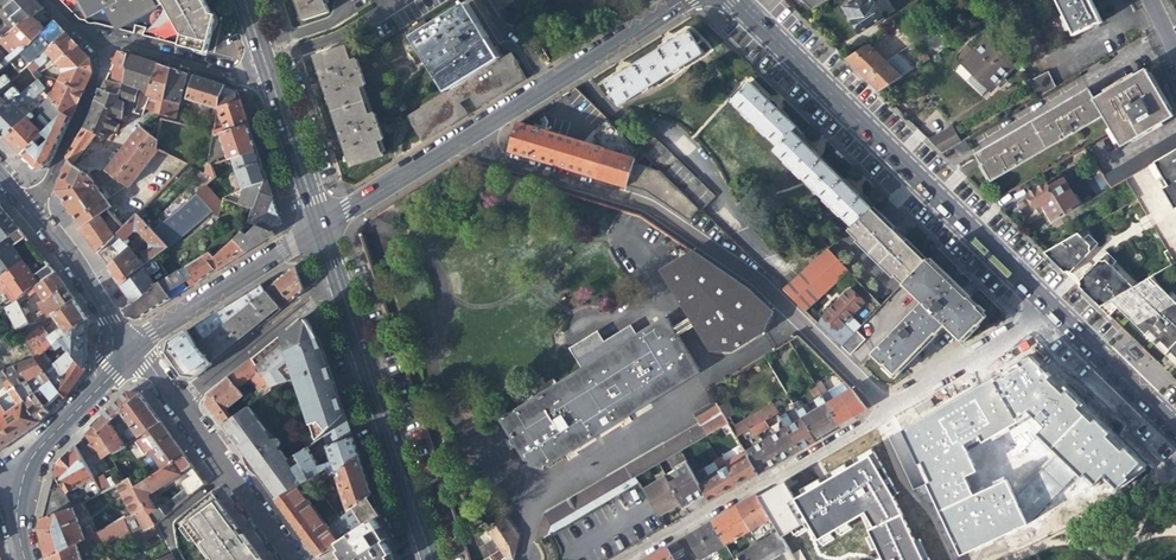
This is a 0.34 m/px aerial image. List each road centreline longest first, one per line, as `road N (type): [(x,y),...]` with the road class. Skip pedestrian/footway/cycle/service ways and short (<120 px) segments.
road 1 (residential): [(451,145),(642,204),(758,281),(886,407)]
road 2 (secondary): [(1048,307),(732,0)]
road 3 (residential): [(886,407),(621,559)]
road 4 (tertiary): [(335,278),(433,559)]
road 5 (residential): [(451,145),(682,0)]
road 6 (residential): [(130,348),(319,228)]
road 7 (residential): [(335,278),(196,393),(176,400)]
road 8 (residential): [(1048,307),(886,407)]
road 9 (residential): [(113,42),(34,215)]
road 10 (residential): [(130,348),(35,442),(14,491)]
road 11 (secondary): [(1175,431),(1048,307)]
road 12 (residential): [(130,348),(34,215)]
road 13 (residential): [(269,84),(113,42)]
road 14 (residential): [(319,228),(451,145)]
road 15 (tertiary): [(269,84),(319,228)]
road 16 (residential): [(230,470),(166,522),(182,559)]

